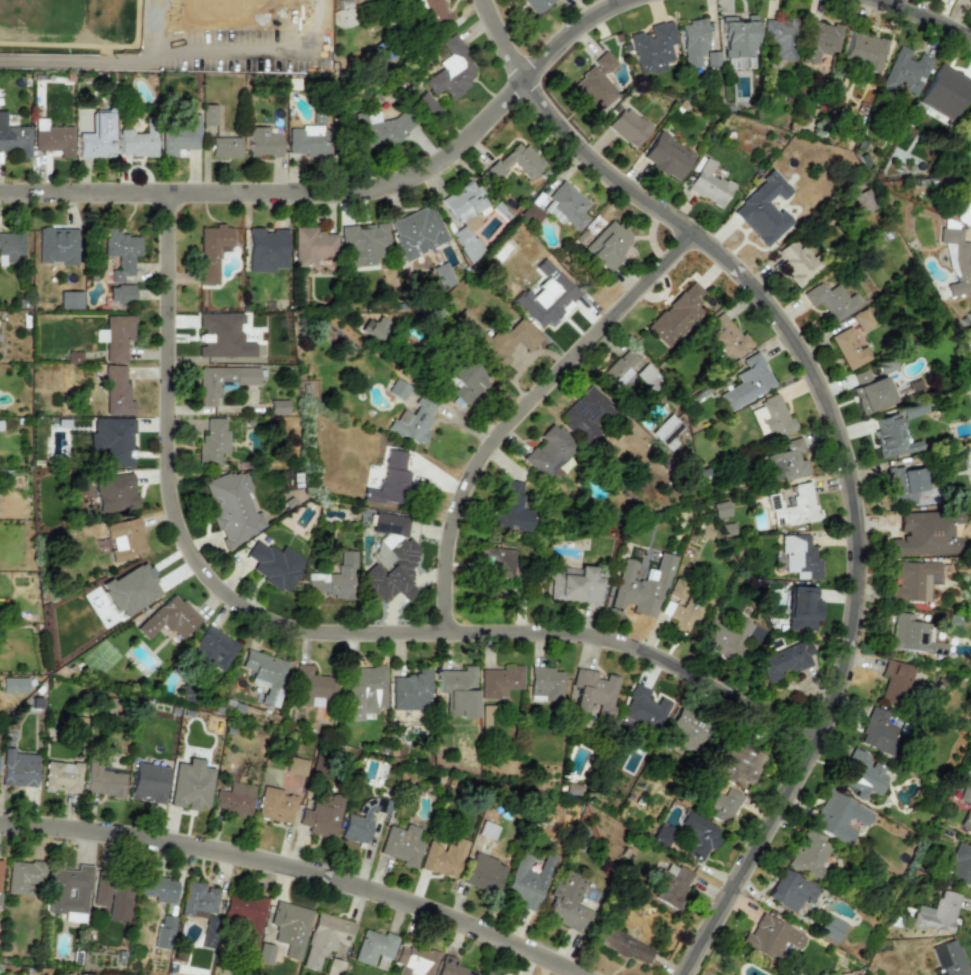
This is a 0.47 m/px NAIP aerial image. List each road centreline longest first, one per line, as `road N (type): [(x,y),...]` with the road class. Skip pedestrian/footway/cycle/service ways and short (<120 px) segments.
road 1 (residential): [(680,974),(828,710),(852,598),(848,497),(830,428),(777,326),(709,252),(603,178),(552,129),(496,47),(475,0)]
road 2 (residential): [(812,748),(627,648),(542,635),(317,636),(273,626),(224,598),(194,565),(169,502),(166,200)]
road 3 (residential): [(0,197),(328,200),(369,193),(434,162),(571,34),(634,0)]
road 4 (residential): [(0,826),(160,841),(283,866),(426,910),(576,974)]
road 5 (residential): [(442,636),(449,533),(481,459),(687,234)]

